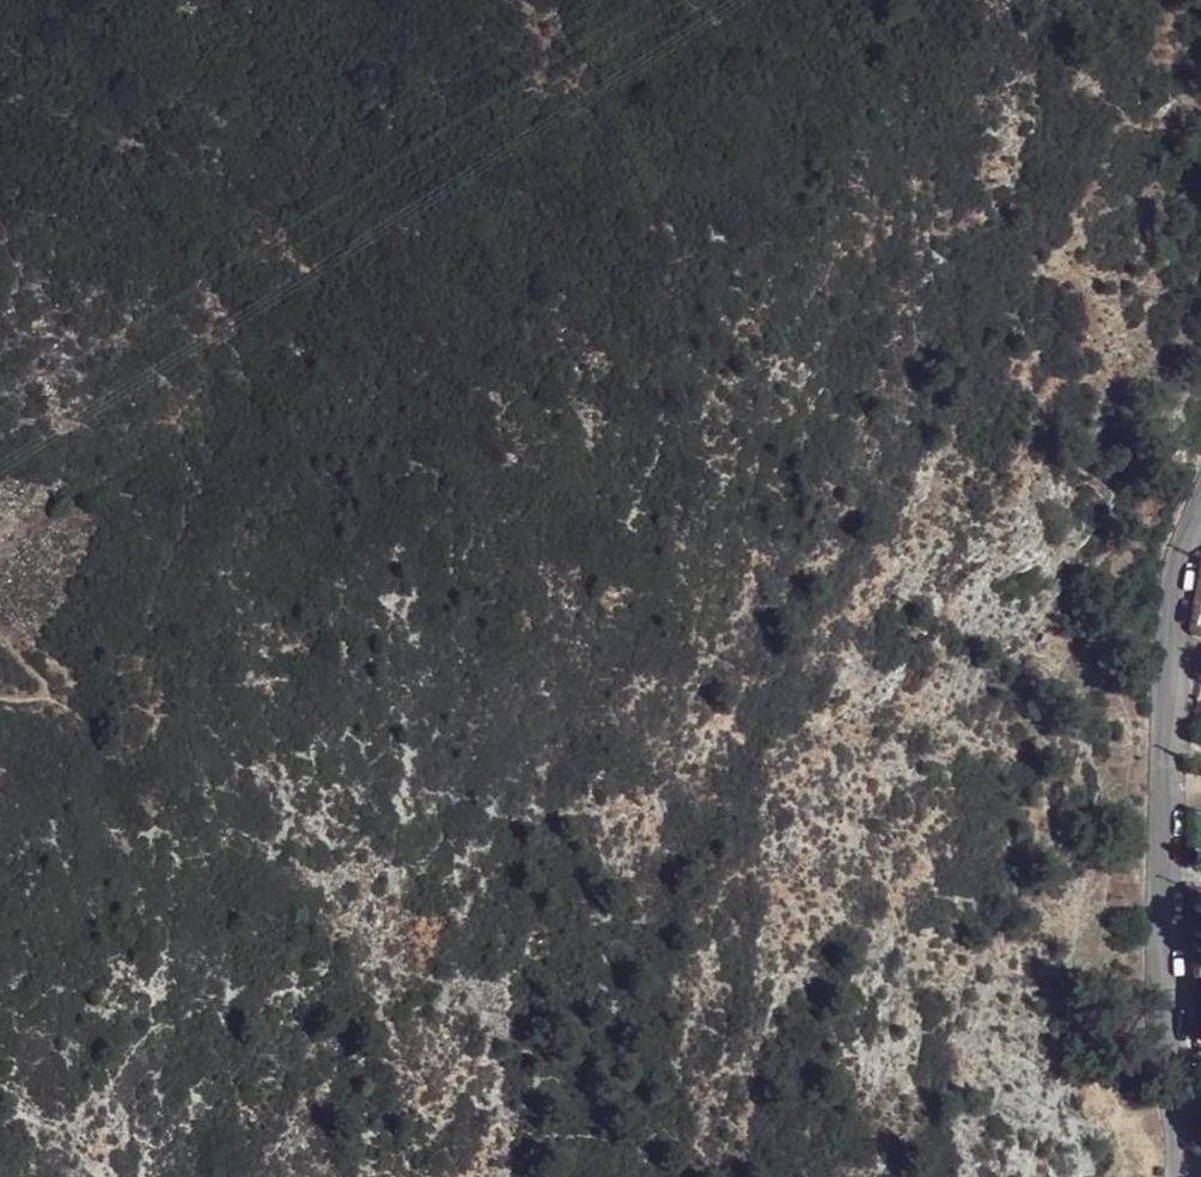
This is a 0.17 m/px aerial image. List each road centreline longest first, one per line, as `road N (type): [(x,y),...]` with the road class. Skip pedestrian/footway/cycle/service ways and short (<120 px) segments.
road 1 (residential): [(1175,1176),(1156,626),(1163,533),(1200,457)]

